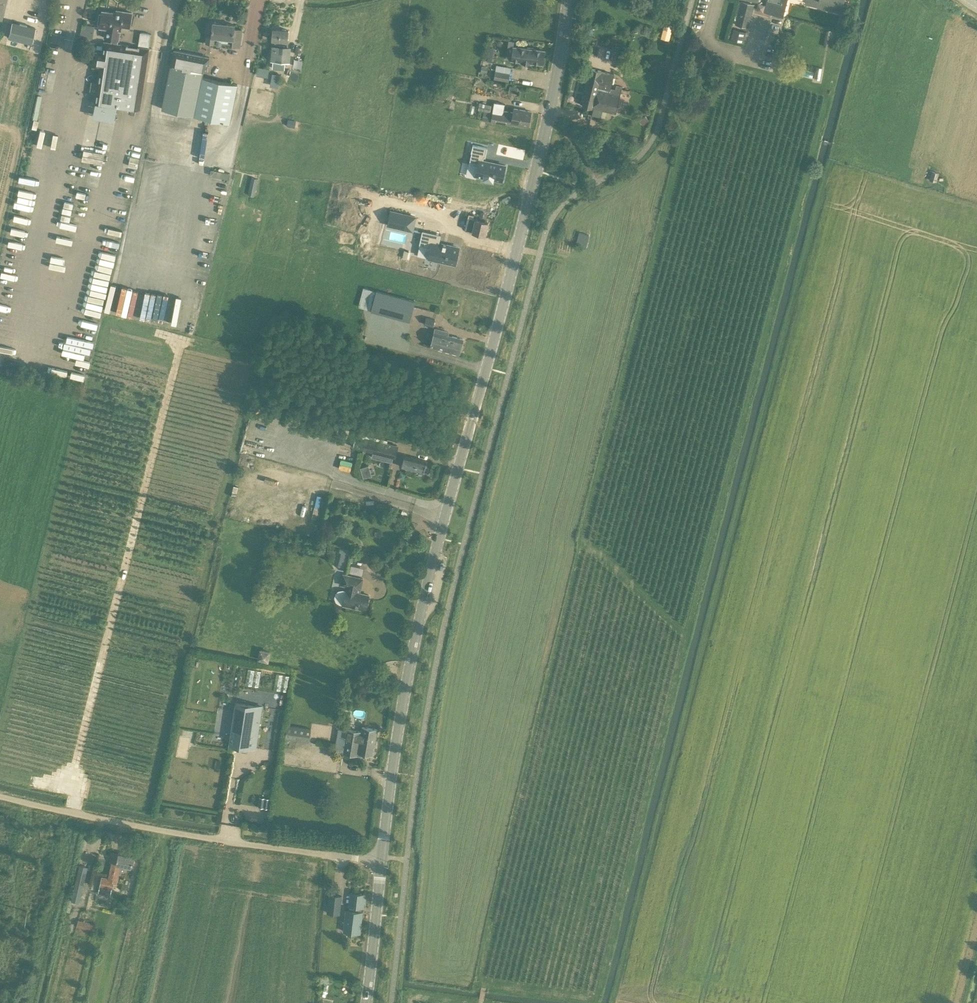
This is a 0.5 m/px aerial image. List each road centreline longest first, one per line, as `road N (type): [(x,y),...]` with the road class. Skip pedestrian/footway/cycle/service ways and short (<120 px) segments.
road 1 (secondary): [(381,859),(421,610),(554,85),(567,0)]
road 2 (unclassified): [(381,859),(0,796)]
road 3 (secondary): [(364,1002),(381,859)]

